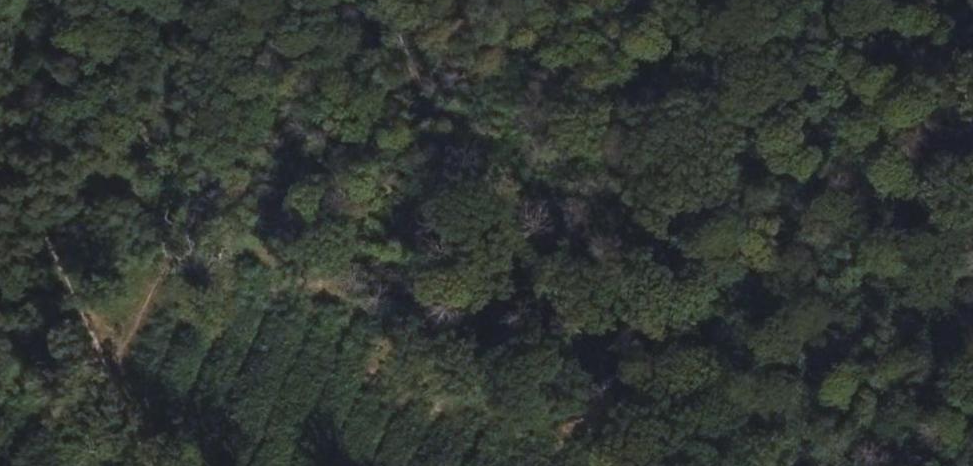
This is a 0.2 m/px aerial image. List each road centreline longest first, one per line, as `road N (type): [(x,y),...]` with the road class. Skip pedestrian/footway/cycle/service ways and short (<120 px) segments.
road 1 (track): [(658,465),(12,137)]
road 2 (track): [(160,465),(0,111)]

